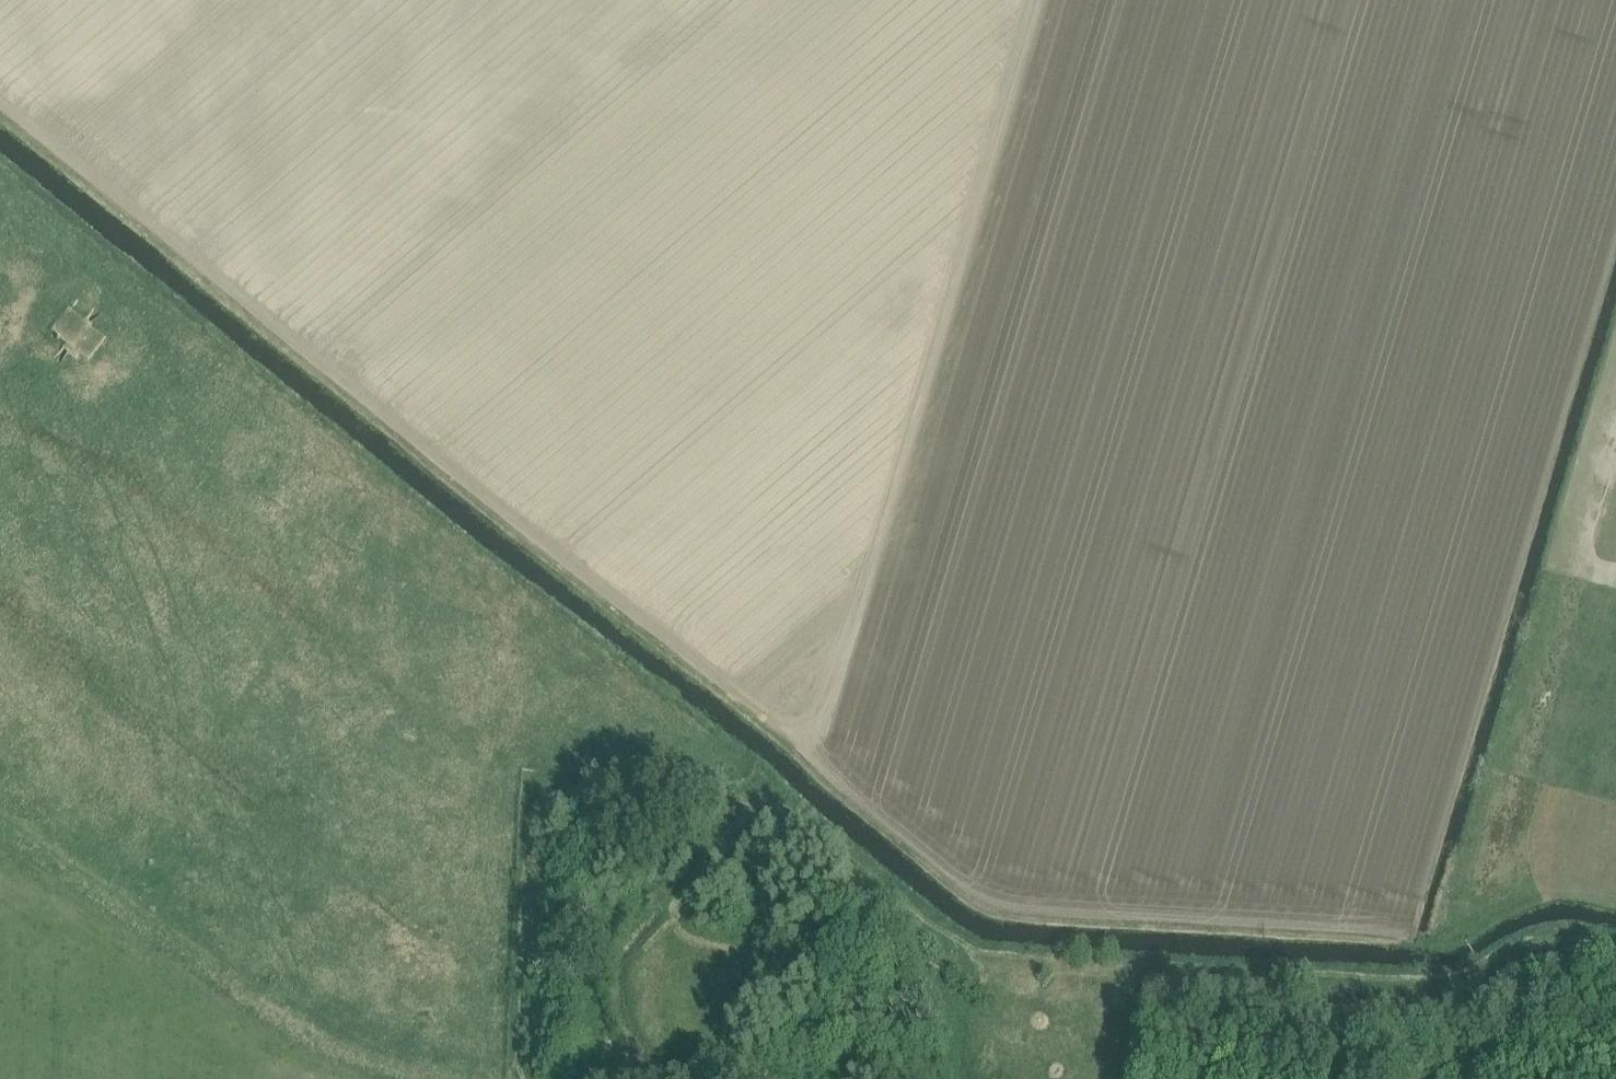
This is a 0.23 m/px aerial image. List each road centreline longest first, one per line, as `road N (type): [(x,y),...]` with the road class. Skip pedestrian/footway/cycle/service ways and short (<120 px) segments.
road 1 (track): [(0,804),(334,1042),(421,1078)]

